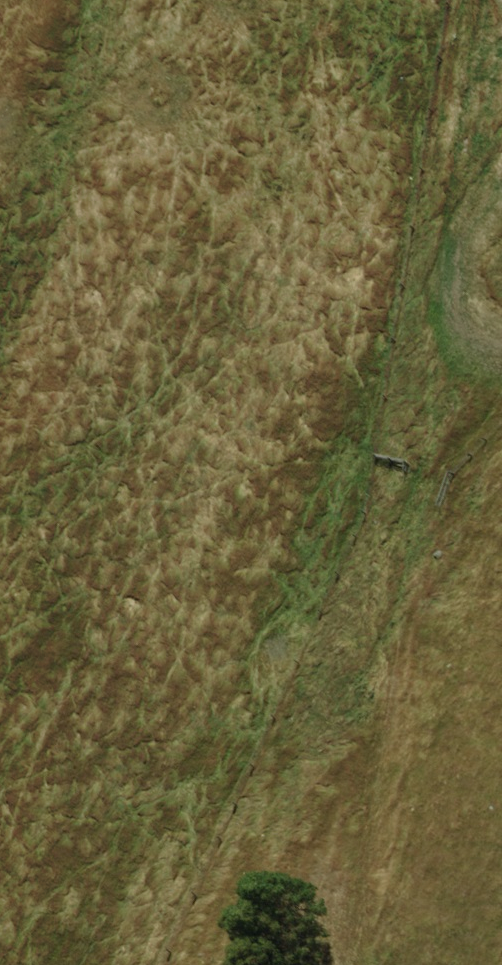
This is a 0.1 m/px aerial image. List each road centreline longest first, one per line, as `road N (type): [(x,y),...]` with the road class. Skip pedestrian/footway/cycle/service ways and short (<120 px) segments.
road 1 (track): [(166,964),(473,343),(470,0)]
road 2 (track): [(309,964),(473,343),(501,320)]

